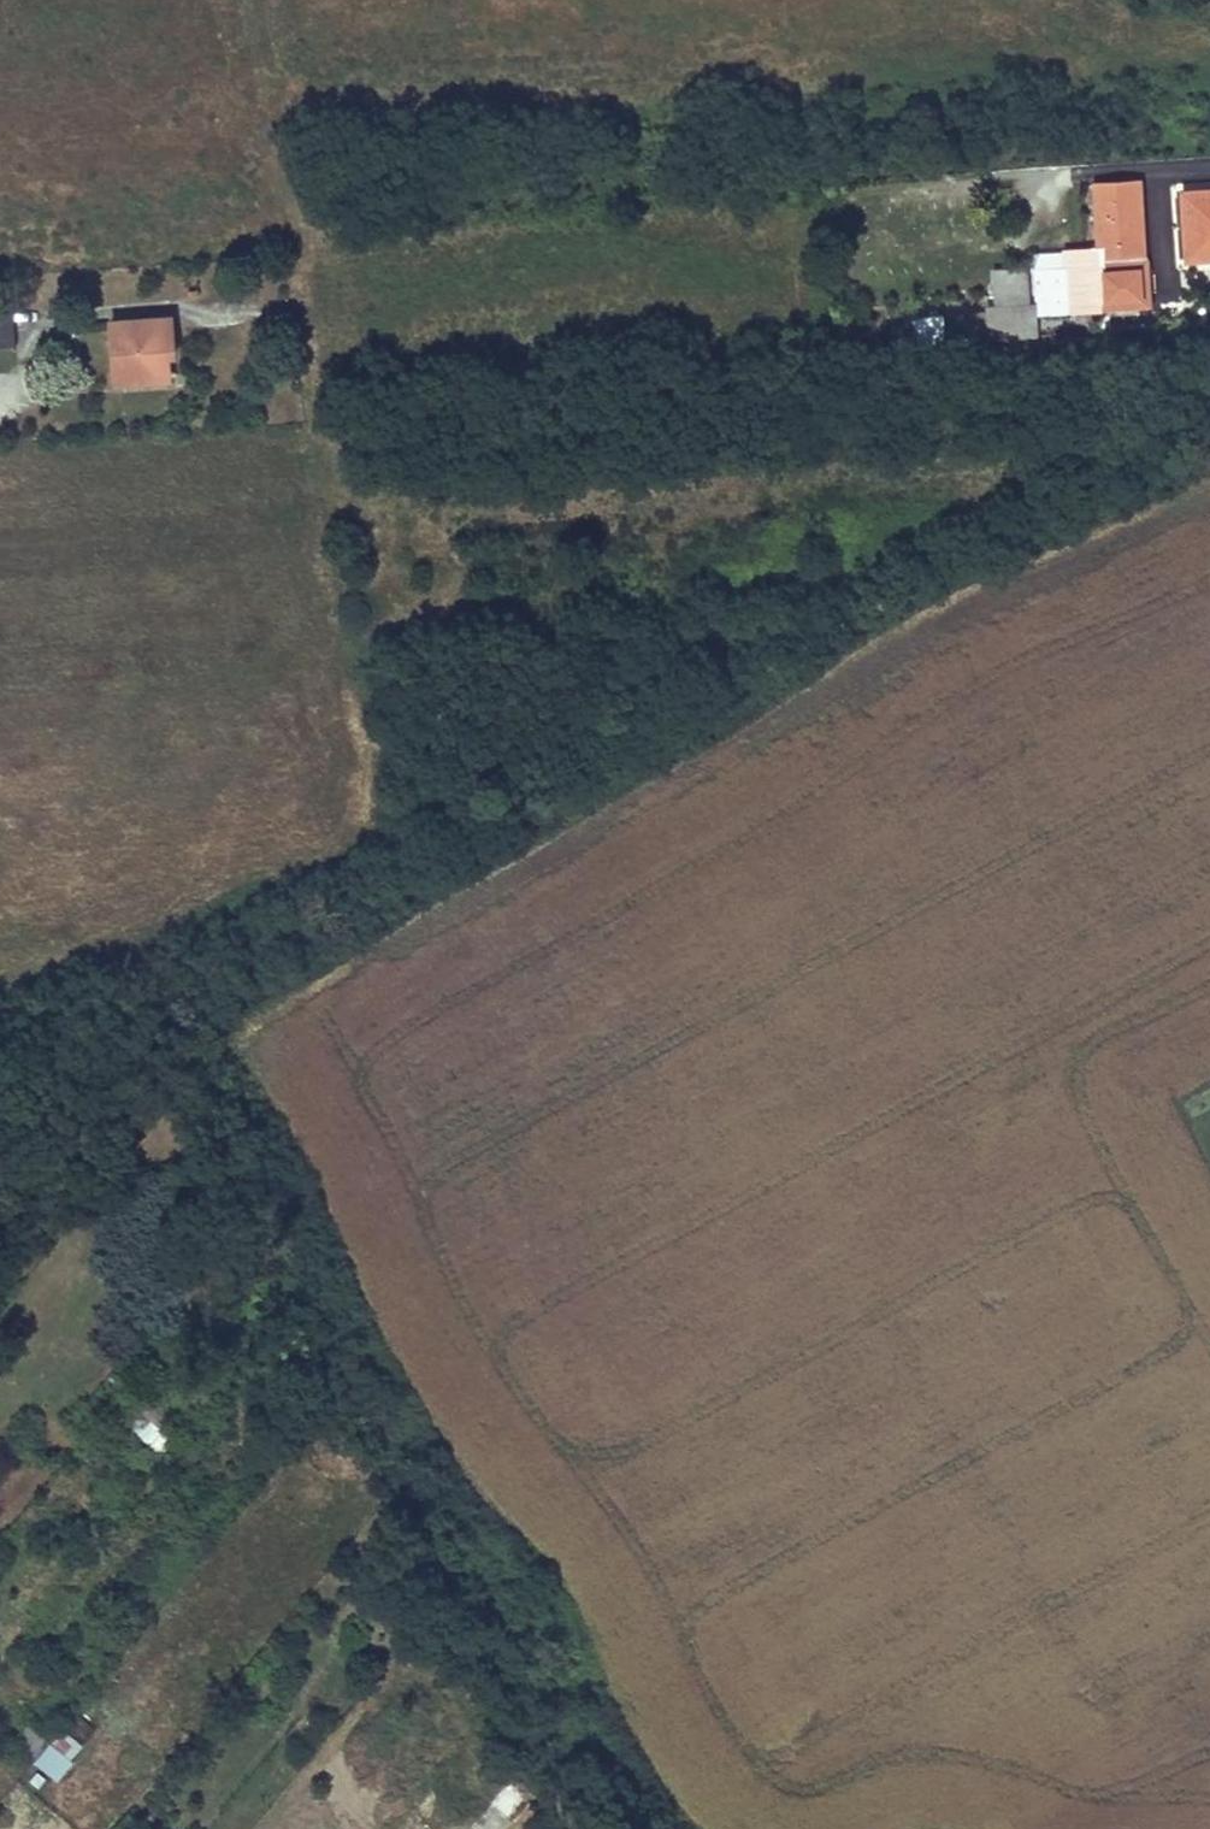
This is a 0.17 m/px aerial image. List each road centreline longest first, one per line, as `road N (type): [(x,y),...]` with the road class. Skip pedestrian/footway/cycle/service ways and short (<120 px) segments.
road 1 (track): [(322,439),(256,0)]

